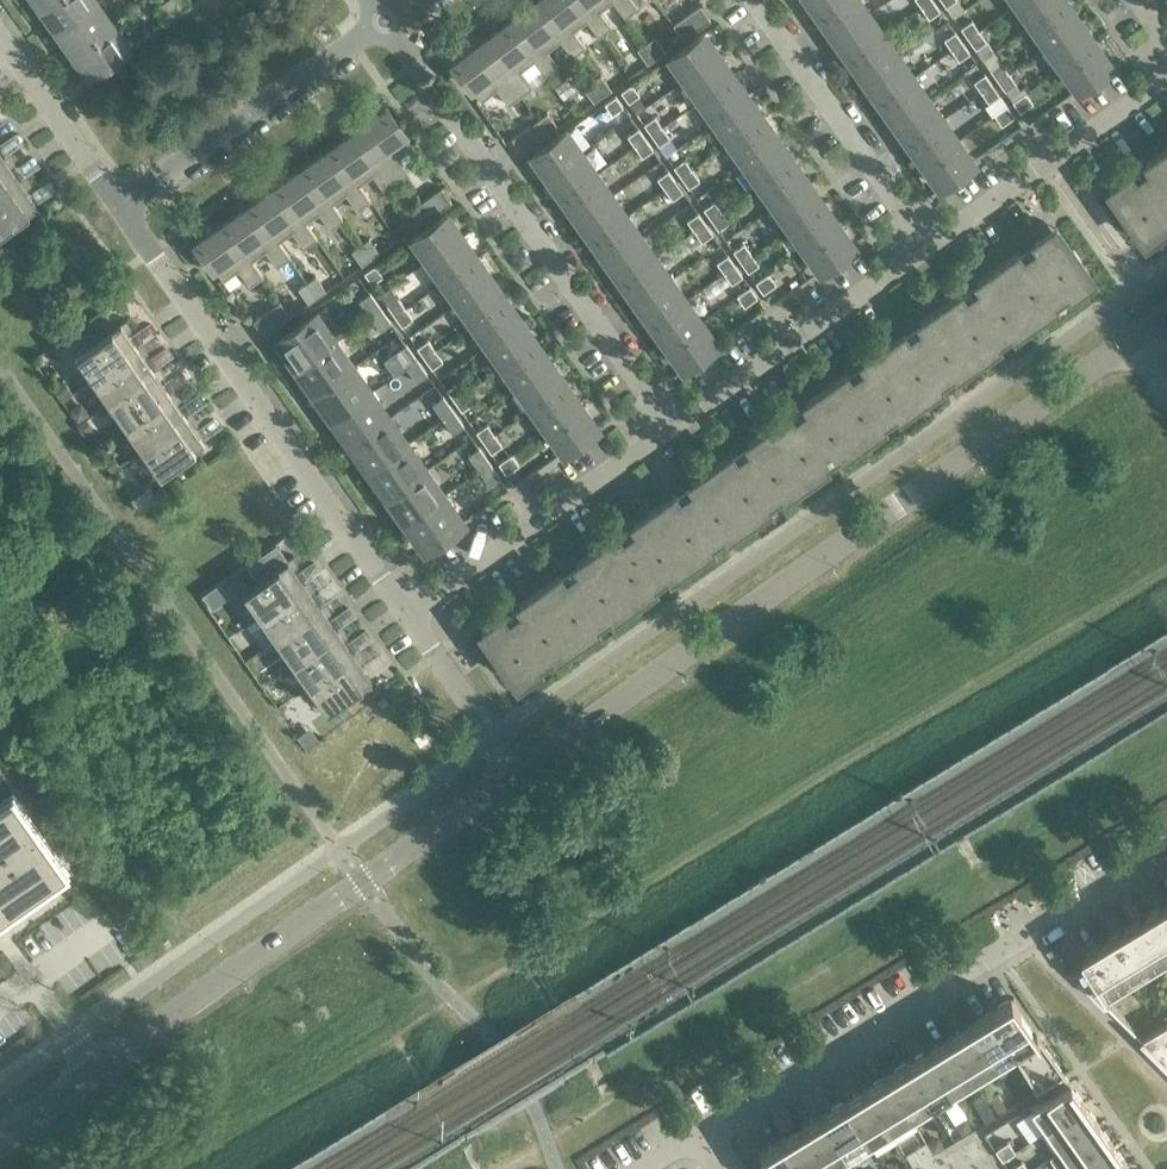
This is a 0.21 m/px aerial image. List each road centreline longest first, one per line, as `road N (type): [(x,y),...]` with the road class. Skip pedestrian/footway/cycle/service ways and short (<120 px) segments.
road 1 (tertiary): [(517,774),(1131,343)]
road 2 (tertiary): [(0,1135),(517,774)]
road 3 (unclassified): [(722,1168),(699,1134),(1166,850)]
road 4 (residential): [(409,618),(116,208)]
road 5 (residential): [(657,439),(382,25)]
road 6 (residential): [(116,208),(382,25)]
road 7 (residential): [(912,263),(744,0)]
road 8 (residential): [(912,263),(1166,83)]
road 9 (residential): [(657,439),(912,263)]
road 10 (residential): [(409,618),(657,439)]
road 11 (residential): [(116,208),(0,45)]
road 12 (residential): [(517,774),(409,618)]

